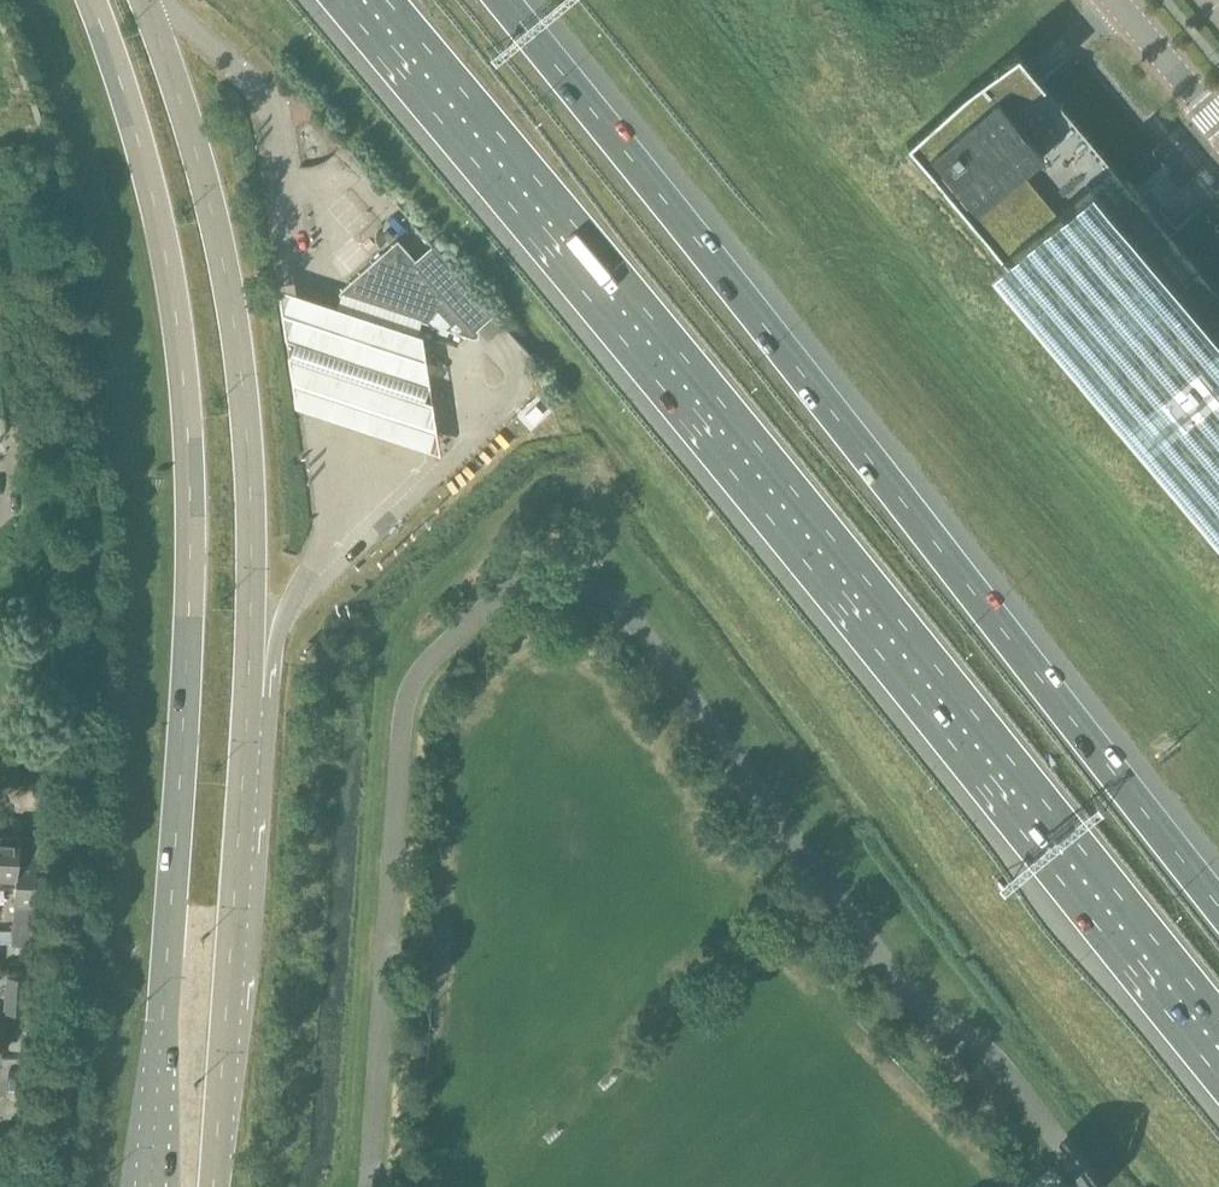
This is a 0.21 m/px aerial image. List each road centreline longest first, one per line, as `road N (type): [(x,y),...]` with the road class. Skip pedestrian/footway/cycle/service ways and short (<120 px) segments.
road 1 (motorway): [(354,0),(1218,1046)]
road 2 (primary): [(88,0),(152,190),(176,302),(184,401),(188,665),(148,1186)]
road 3 (primary): [(215,1186),(247,698),(250,461),(216,227),(187,107),(148,0)]
road 4 (motorway): [(1218,898),(500,0)]
road 5 (tertiary): [(1115,0),(1218,123)]

